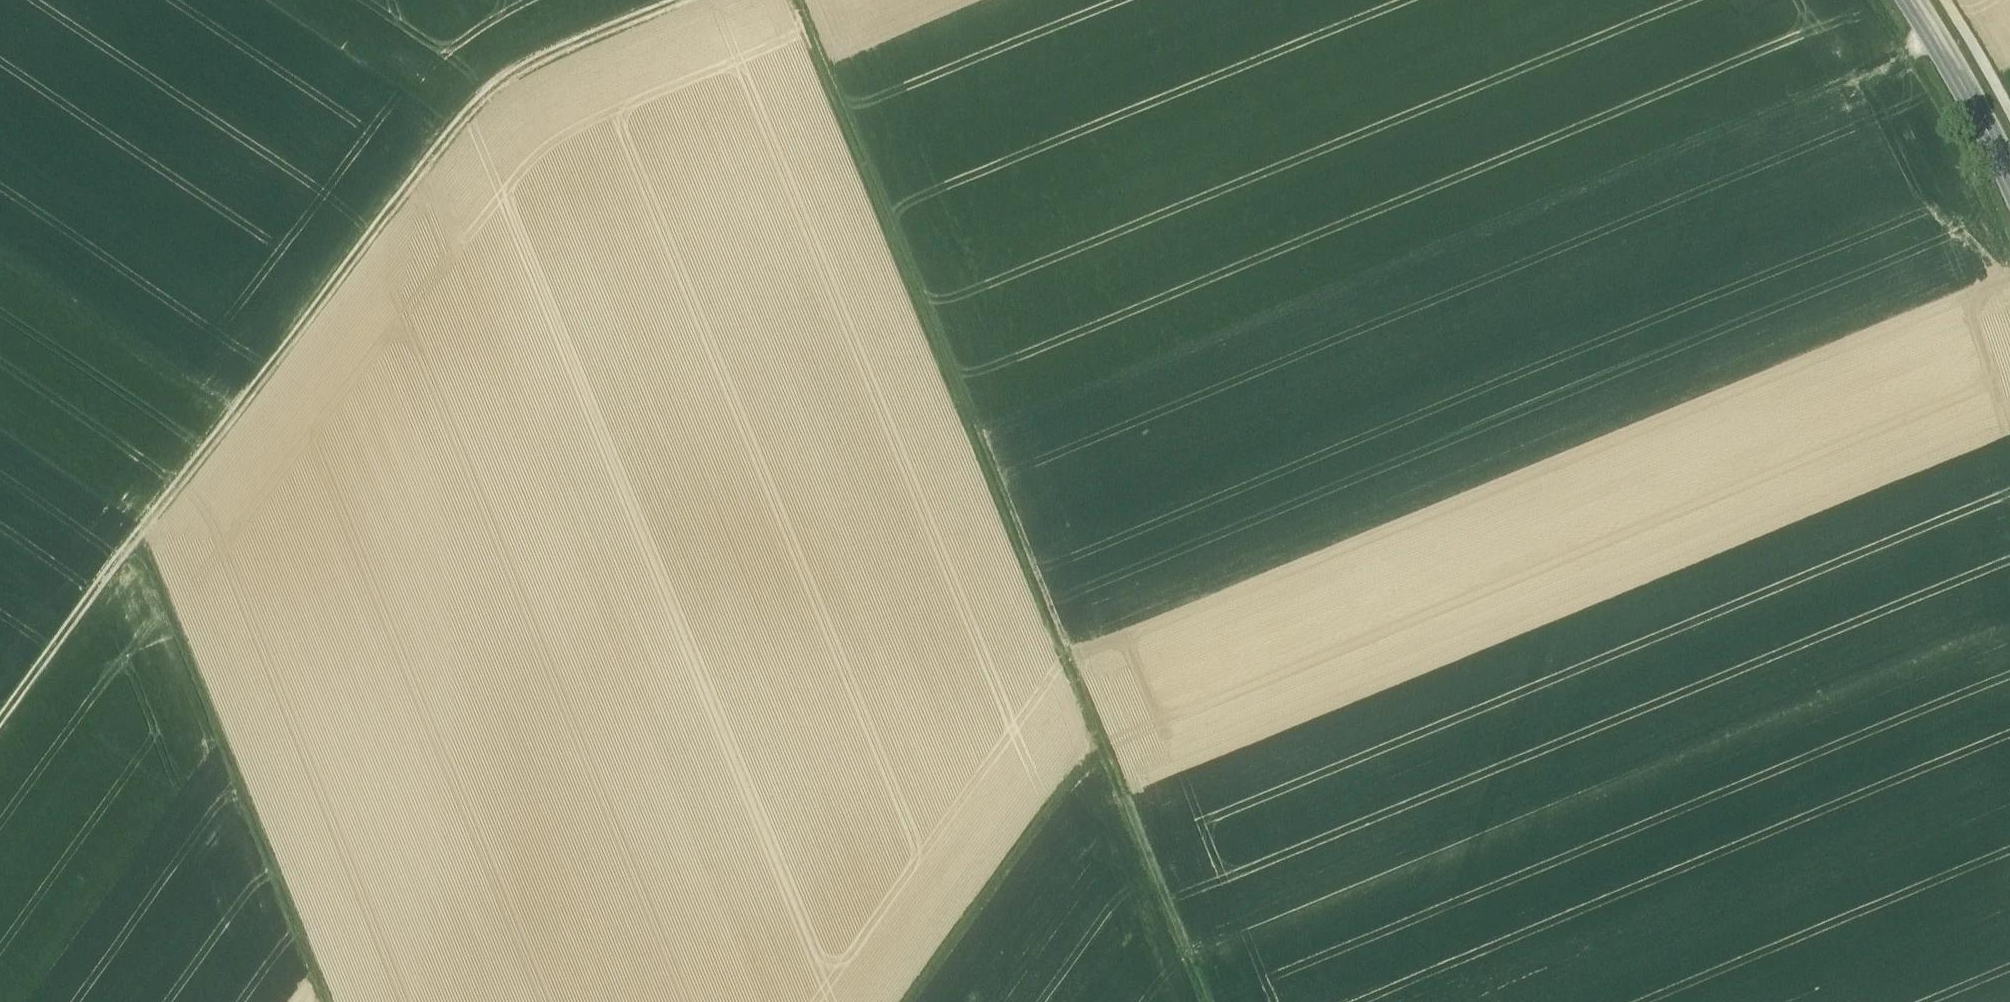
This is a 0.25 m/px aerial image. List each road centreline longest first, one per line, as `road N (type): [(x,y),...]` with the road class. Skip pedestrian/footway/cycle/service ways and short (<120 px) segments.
road 1 (track): [(0,725),(494,84),(565,43),(676,0)]
road 2 (secondary): [(2009,172),(1915,0)]

